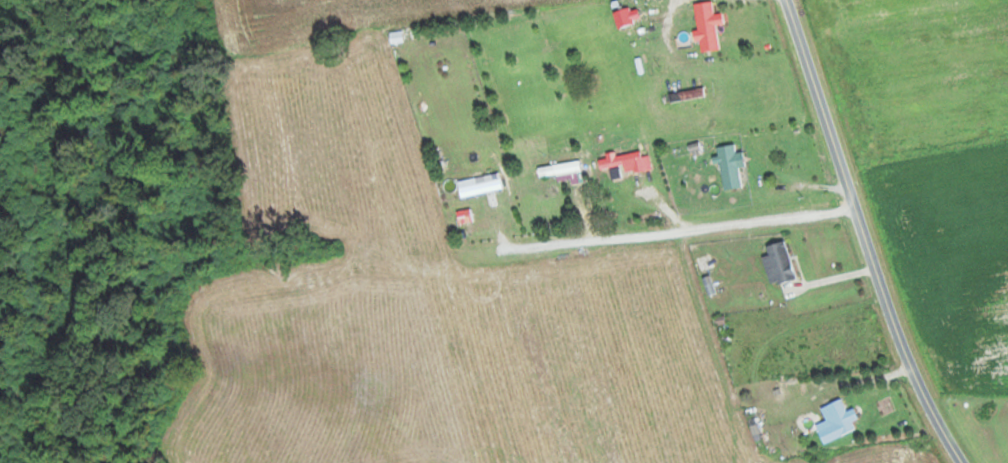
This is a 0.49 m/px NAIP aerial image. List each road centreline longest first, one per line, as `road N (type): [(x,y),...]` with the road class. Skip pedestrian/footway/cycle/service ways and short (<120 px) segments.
road 1 (residential): [(965,462),(898,331),(788,0)]

